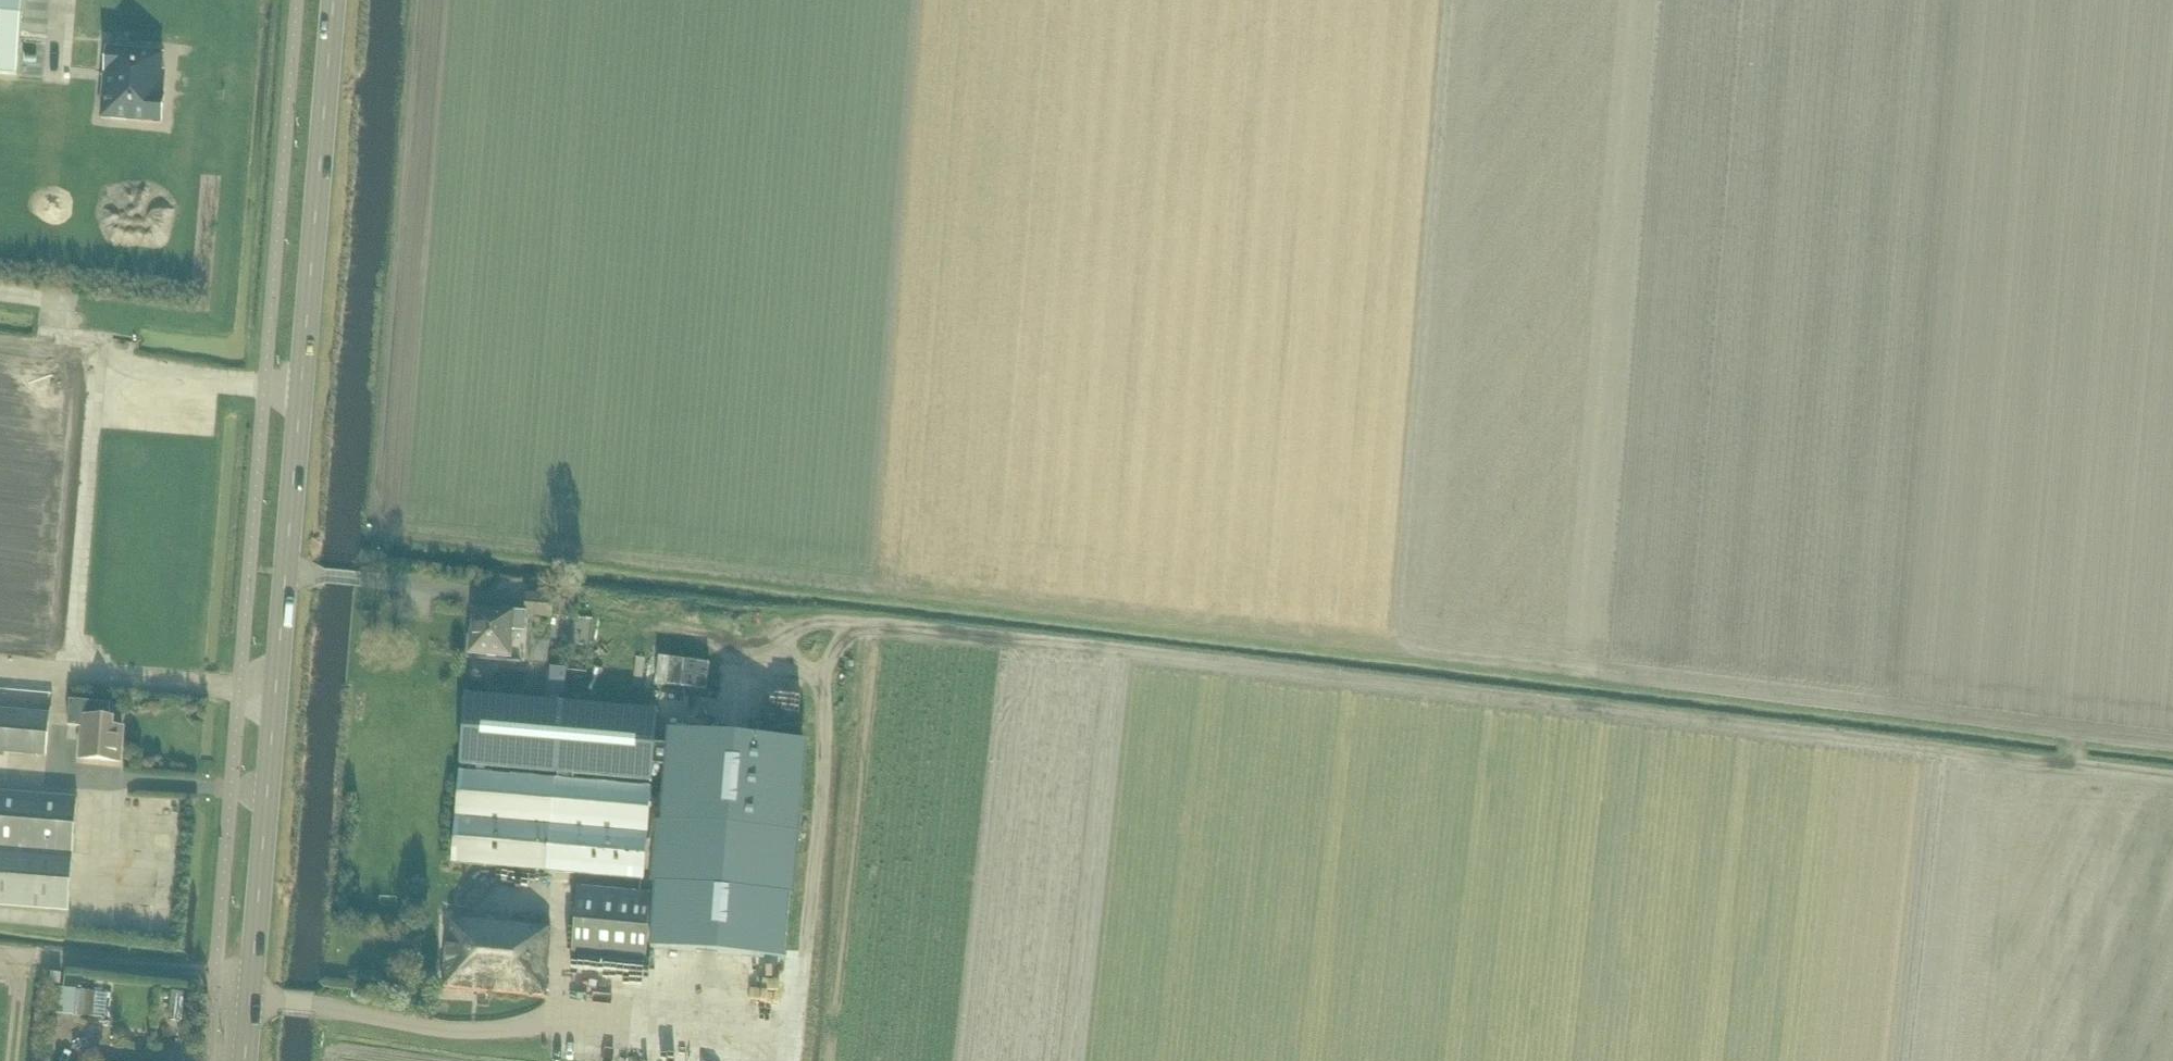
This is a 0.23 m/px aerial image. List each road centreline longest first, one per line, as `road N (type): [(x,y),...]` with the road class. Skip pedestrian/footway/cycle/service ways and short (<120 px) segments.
road 1 (tertiary): [(245,1060),(337,0)]
road 2 (track): [(75,661),(94,420),(120,370),(91,342),(65,337)]
road 3 (track): [(120,370),(303,390)]

